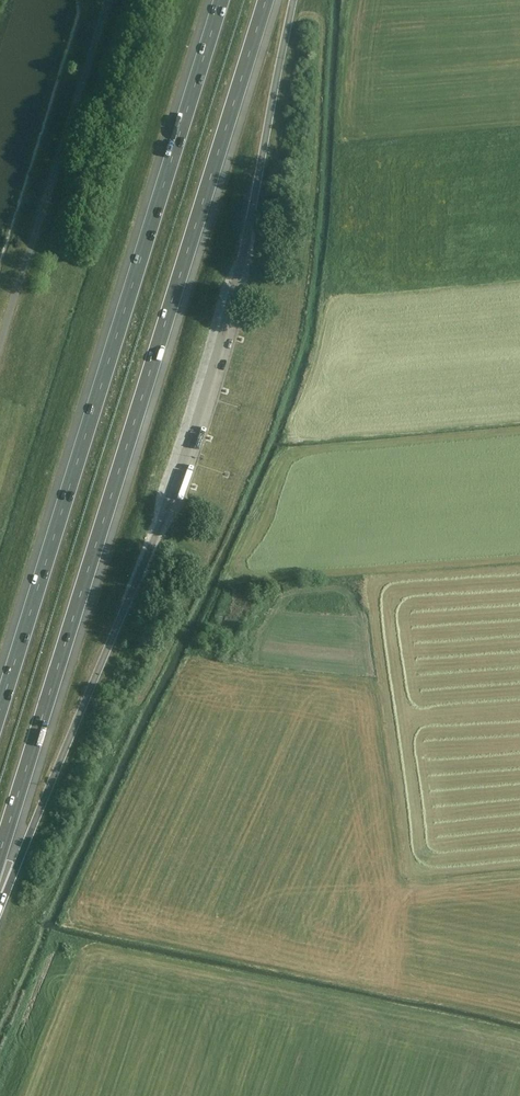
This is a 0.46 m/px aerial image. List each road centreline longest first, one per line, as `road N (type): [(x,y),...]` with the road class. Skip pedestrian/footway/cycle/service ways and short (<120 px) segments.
road 1 (motorway): [(0,852),(266,0)]
road 2 (motorway): [(218,0),(0,697)]

